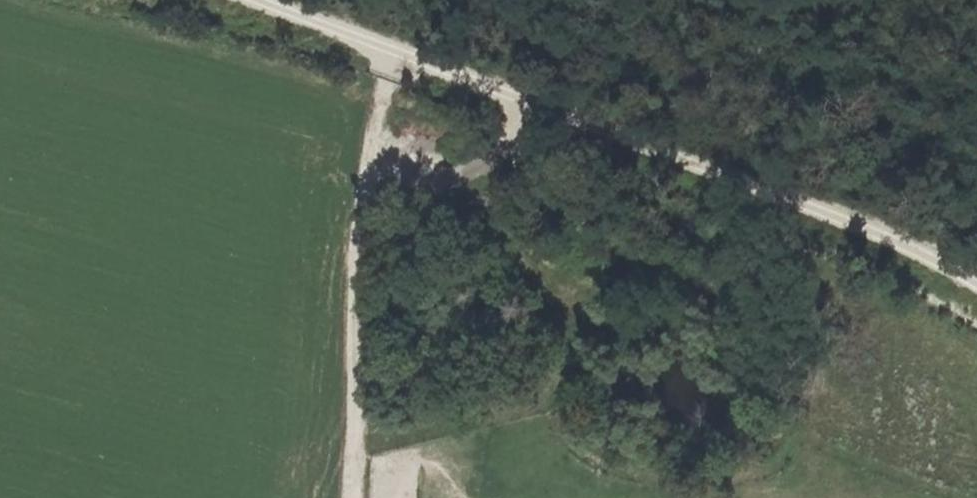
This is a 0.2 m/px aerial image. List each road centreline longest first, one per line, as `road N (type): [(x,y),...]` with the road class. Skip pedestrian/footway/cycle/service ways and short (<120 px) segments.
road 1 (track): [(394,57),(739,176),(976,284)]
road 2 (track): [(424,190),(516,241),(555,280),(575,312),(580,356),(537,419),(362,454),(357,497)]
road 3 (track): [(536,111),(512,142),(424,190),(370,192),(394,57)]
road 4 (track): [(362,454),(370,192)]
road 5 (track): [(241,0),(394,57)]

